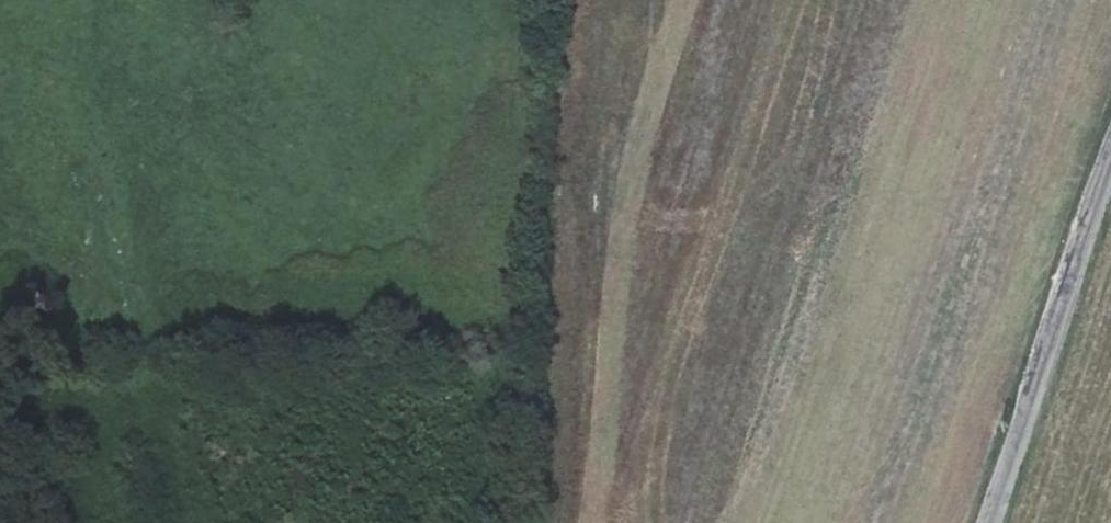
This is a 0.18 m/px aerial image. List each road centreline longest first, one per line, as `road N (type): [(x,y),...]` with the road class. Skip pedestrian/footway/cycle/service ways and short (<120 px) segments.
road 1 (unclassified): [(988,522),(1110,159)]

